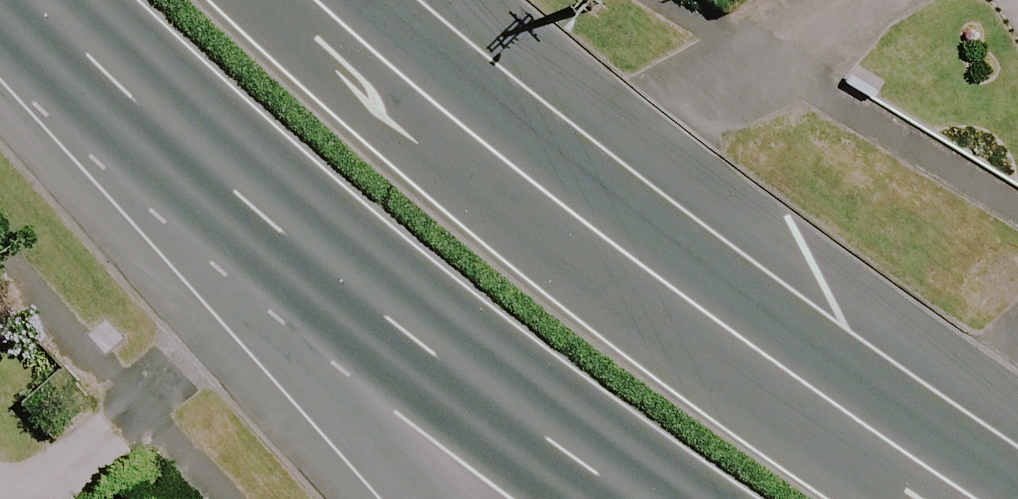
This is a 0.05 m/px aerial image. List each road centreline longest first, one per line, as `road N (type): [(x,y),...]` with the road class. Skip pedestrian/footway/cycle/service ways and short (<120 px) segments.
road 1 (trunk): [(320,0),(632,264),(996,498)]
road 2 (trunk): [(371,327),(282,265),(171,162),(22,0)]
road 3 (trunk): [(628,498),(371,327)]
road 4 (trunk): [(455,498),(371,327)]

